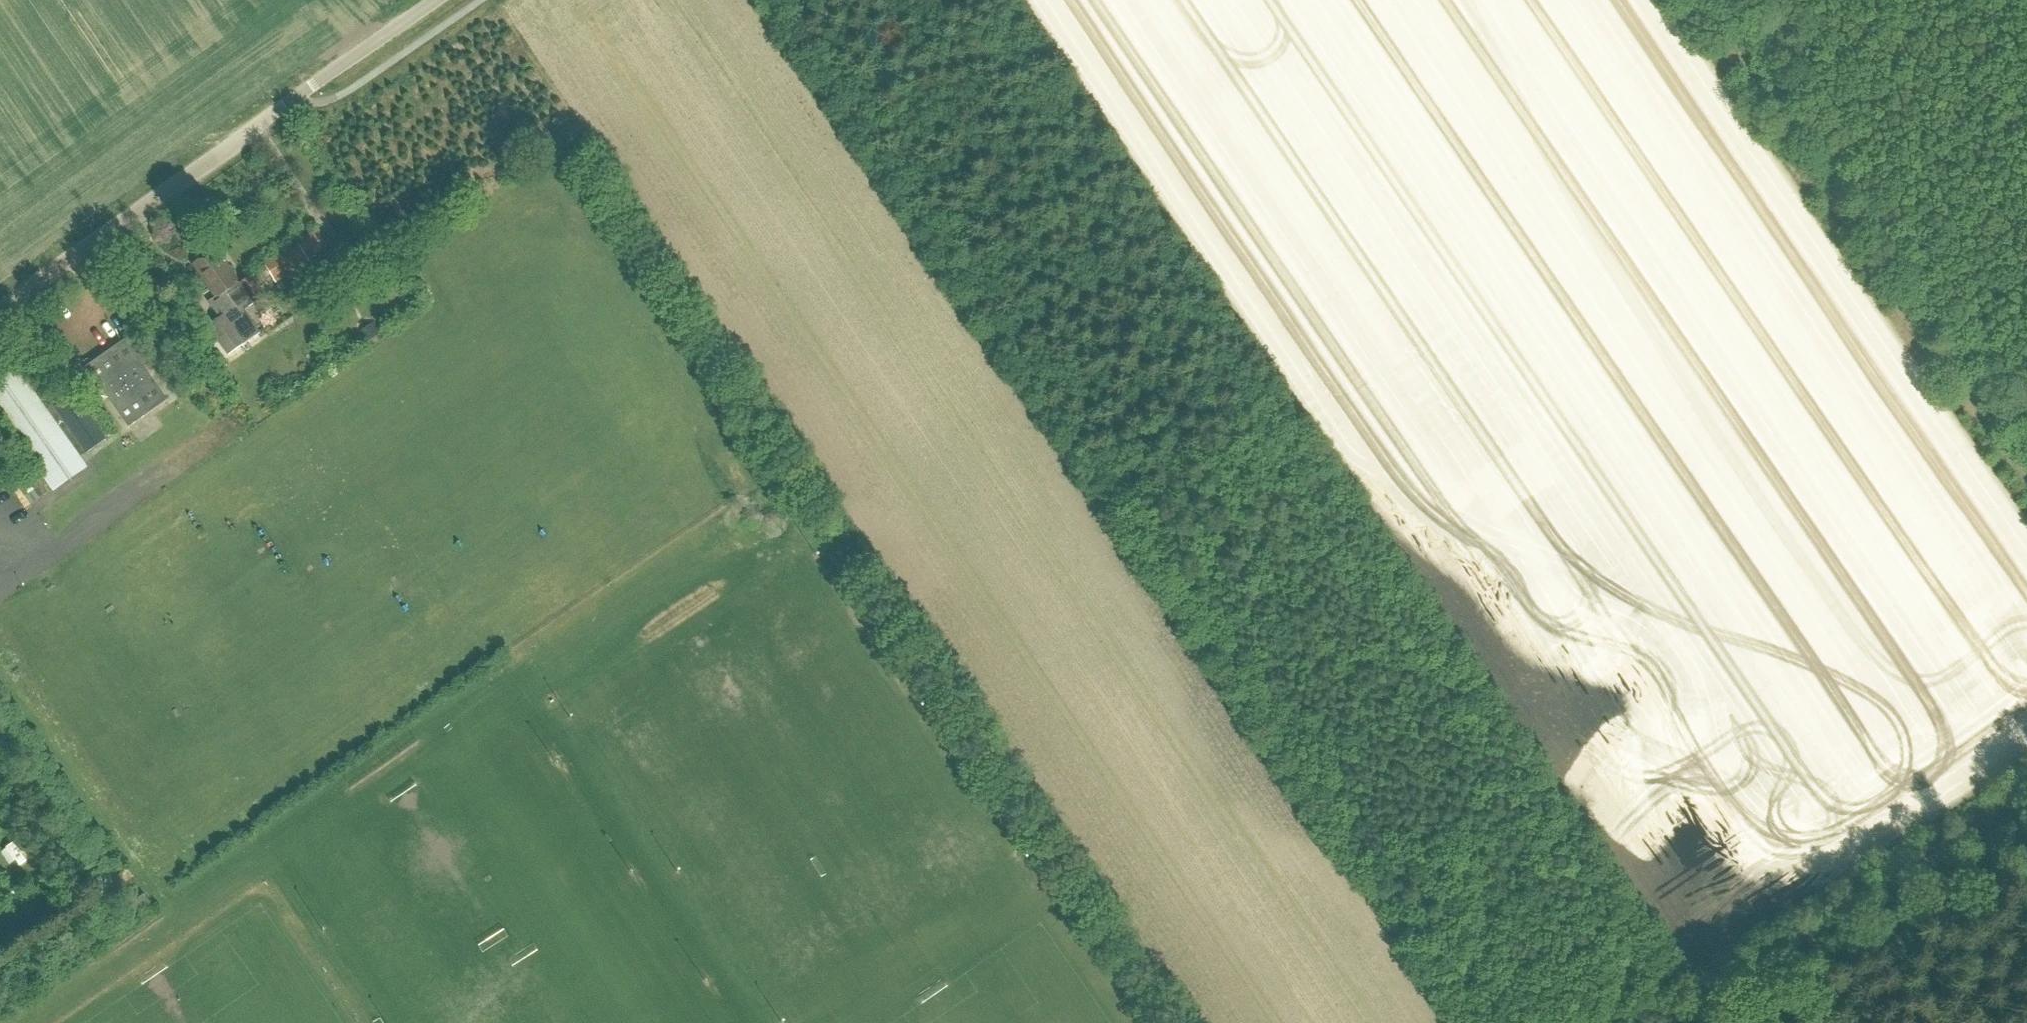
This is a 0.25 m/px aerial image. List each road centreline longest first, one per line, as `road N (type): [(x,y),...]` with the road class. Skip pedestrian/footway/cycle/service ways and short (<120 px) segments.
road 1 (track): [(1695,0),(2026,486)]
road 2 (unclassified): [(0,314),(440,0)]
road 3 (track): [(1681,1022),(2026,789)]

